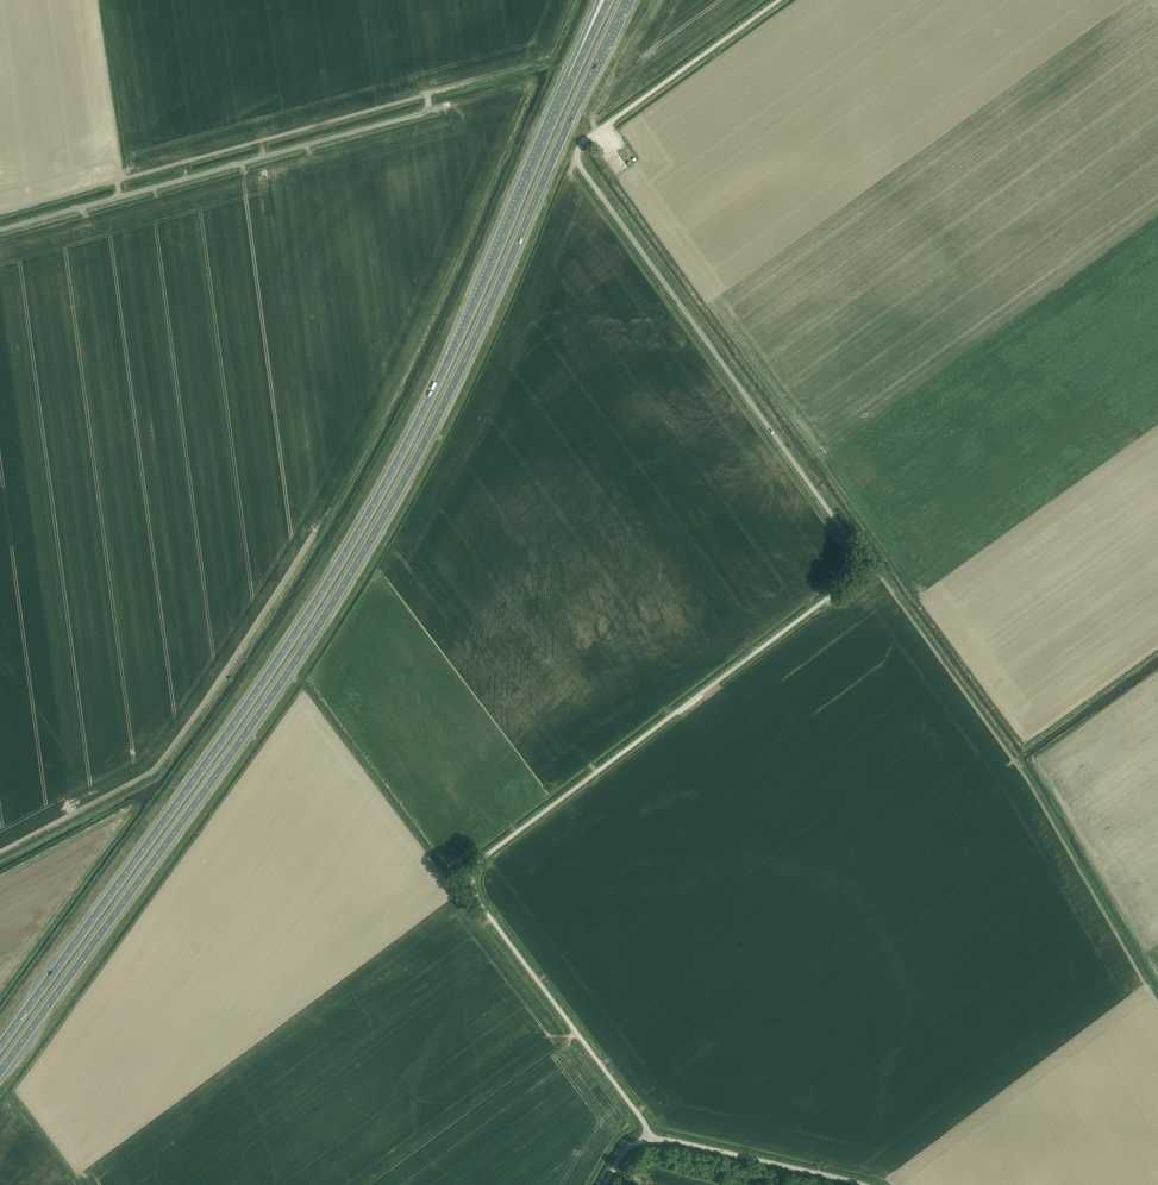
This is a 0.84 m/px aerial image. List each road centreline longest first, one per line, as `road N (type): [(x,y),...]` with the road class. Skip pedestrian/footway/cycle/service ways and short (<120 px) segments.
road 1 (unclassified): [(651,1139),(467,884),(470,862),(484,844),(840,585),(850,562),(842,536),(578,164),(586,139),(777,0)]
road 2 (trunk): [(0,1074),(351,575),(463,365),(626,0)]
road 3 (trunk): [(572,79),(449,358),(337,567),(0,1046)]
road 4 (unclassified): [(0,230),(435,108)]
road 5 (unclassified): [(865,1184),(651,1139)]

